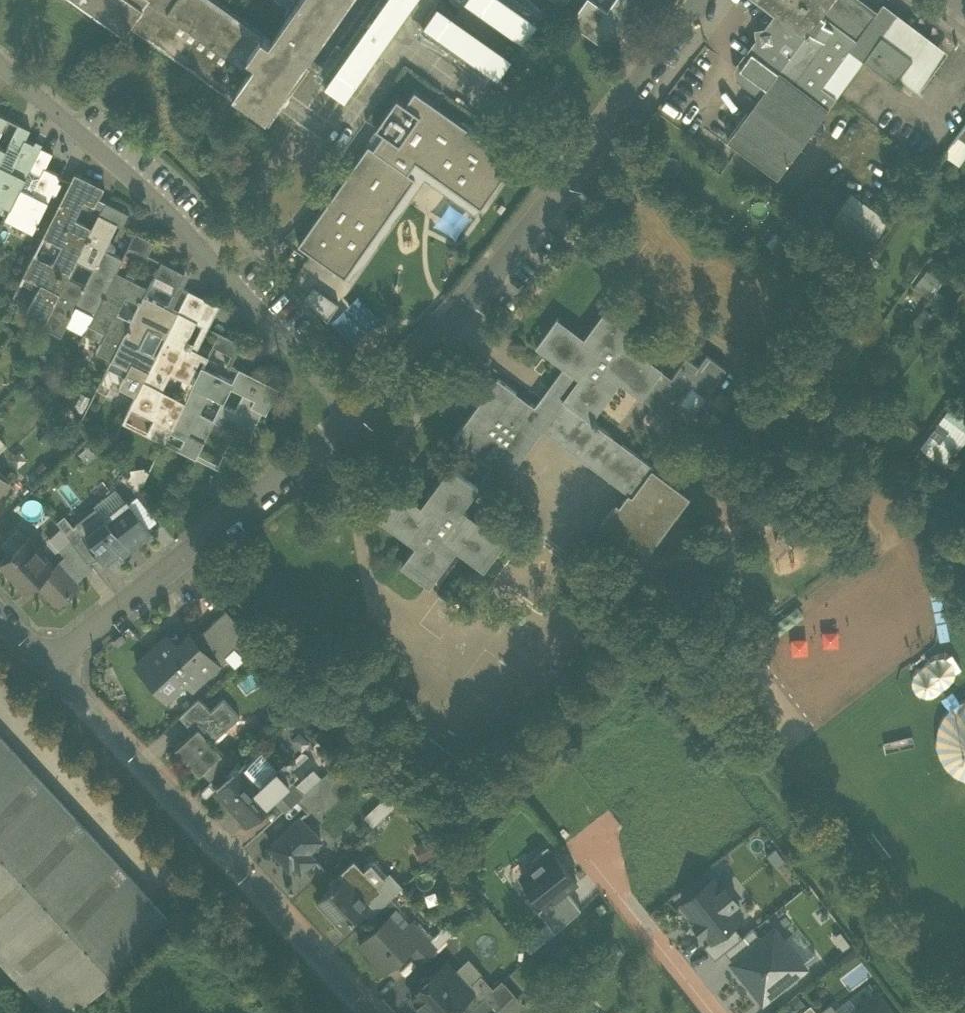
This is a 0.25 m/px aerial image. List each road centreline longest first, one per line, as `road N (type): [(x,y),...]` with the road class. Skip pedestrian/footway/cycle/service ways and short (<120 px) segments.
road 1 (residential): [(0,63),(165,208),(355,428)]
road 2 (residential): [(44,669),(364,1012)]
road 3 (unclassified): [(355,428),(44,669)]
road 4 (residential): [(700,0),(541,218),(484,283)]
road 5 (residential): [(714,1012),(591,854)]

